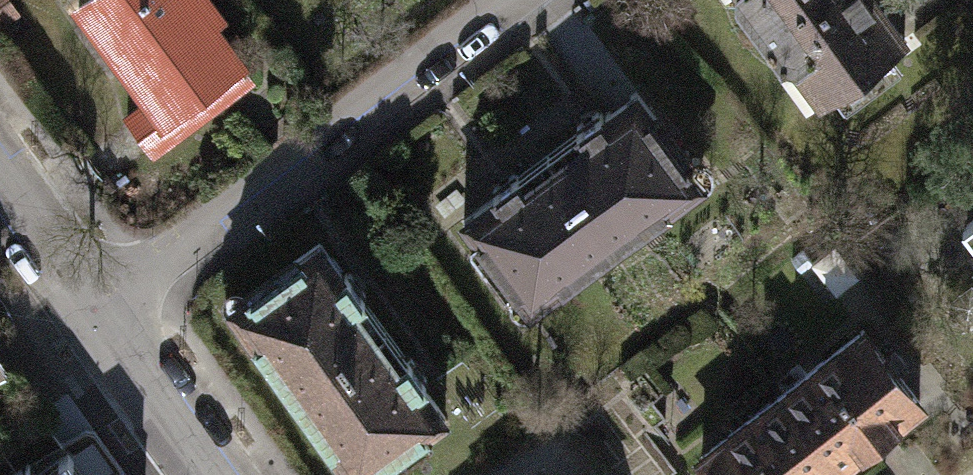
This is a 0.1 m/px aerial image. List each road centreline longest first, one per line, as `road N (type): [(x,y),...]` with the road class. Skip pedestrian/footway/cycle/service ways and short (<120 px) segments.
road 1 (residential): [(95,312),(503,0)]
road 2 (residential): [(95,312),(209,474)]
road 3 (residential): [(0,180),(95,312)]

